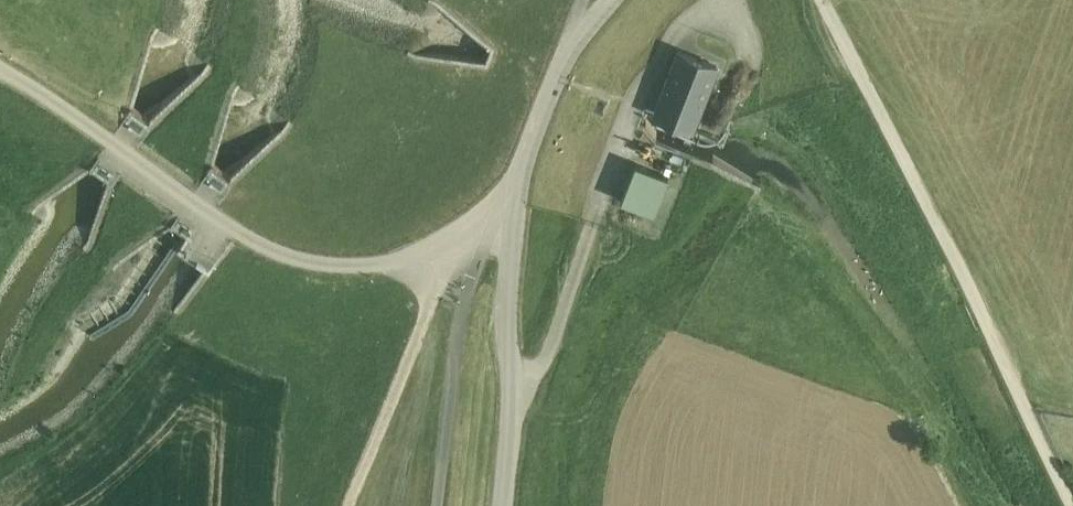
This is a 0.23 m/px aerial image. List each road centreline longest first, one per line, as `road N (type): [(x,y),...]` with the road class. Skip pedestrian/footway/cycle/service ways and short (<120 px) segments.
road 1 (unclassified): [(0,61),(198,200),(296,252),(336,257),(431,246),(495,211),(536,122)]
road 2 (track): [(823,0),(1072,504)]
road 3 (unclassified): [(502,505),(516,391),(507,310),(511,231),(536,122)]
road 4 (track): [(495,211),(428,300),(347,505)]
road 5 (unclassified): [(536,122),(562,55),(612,0)]

